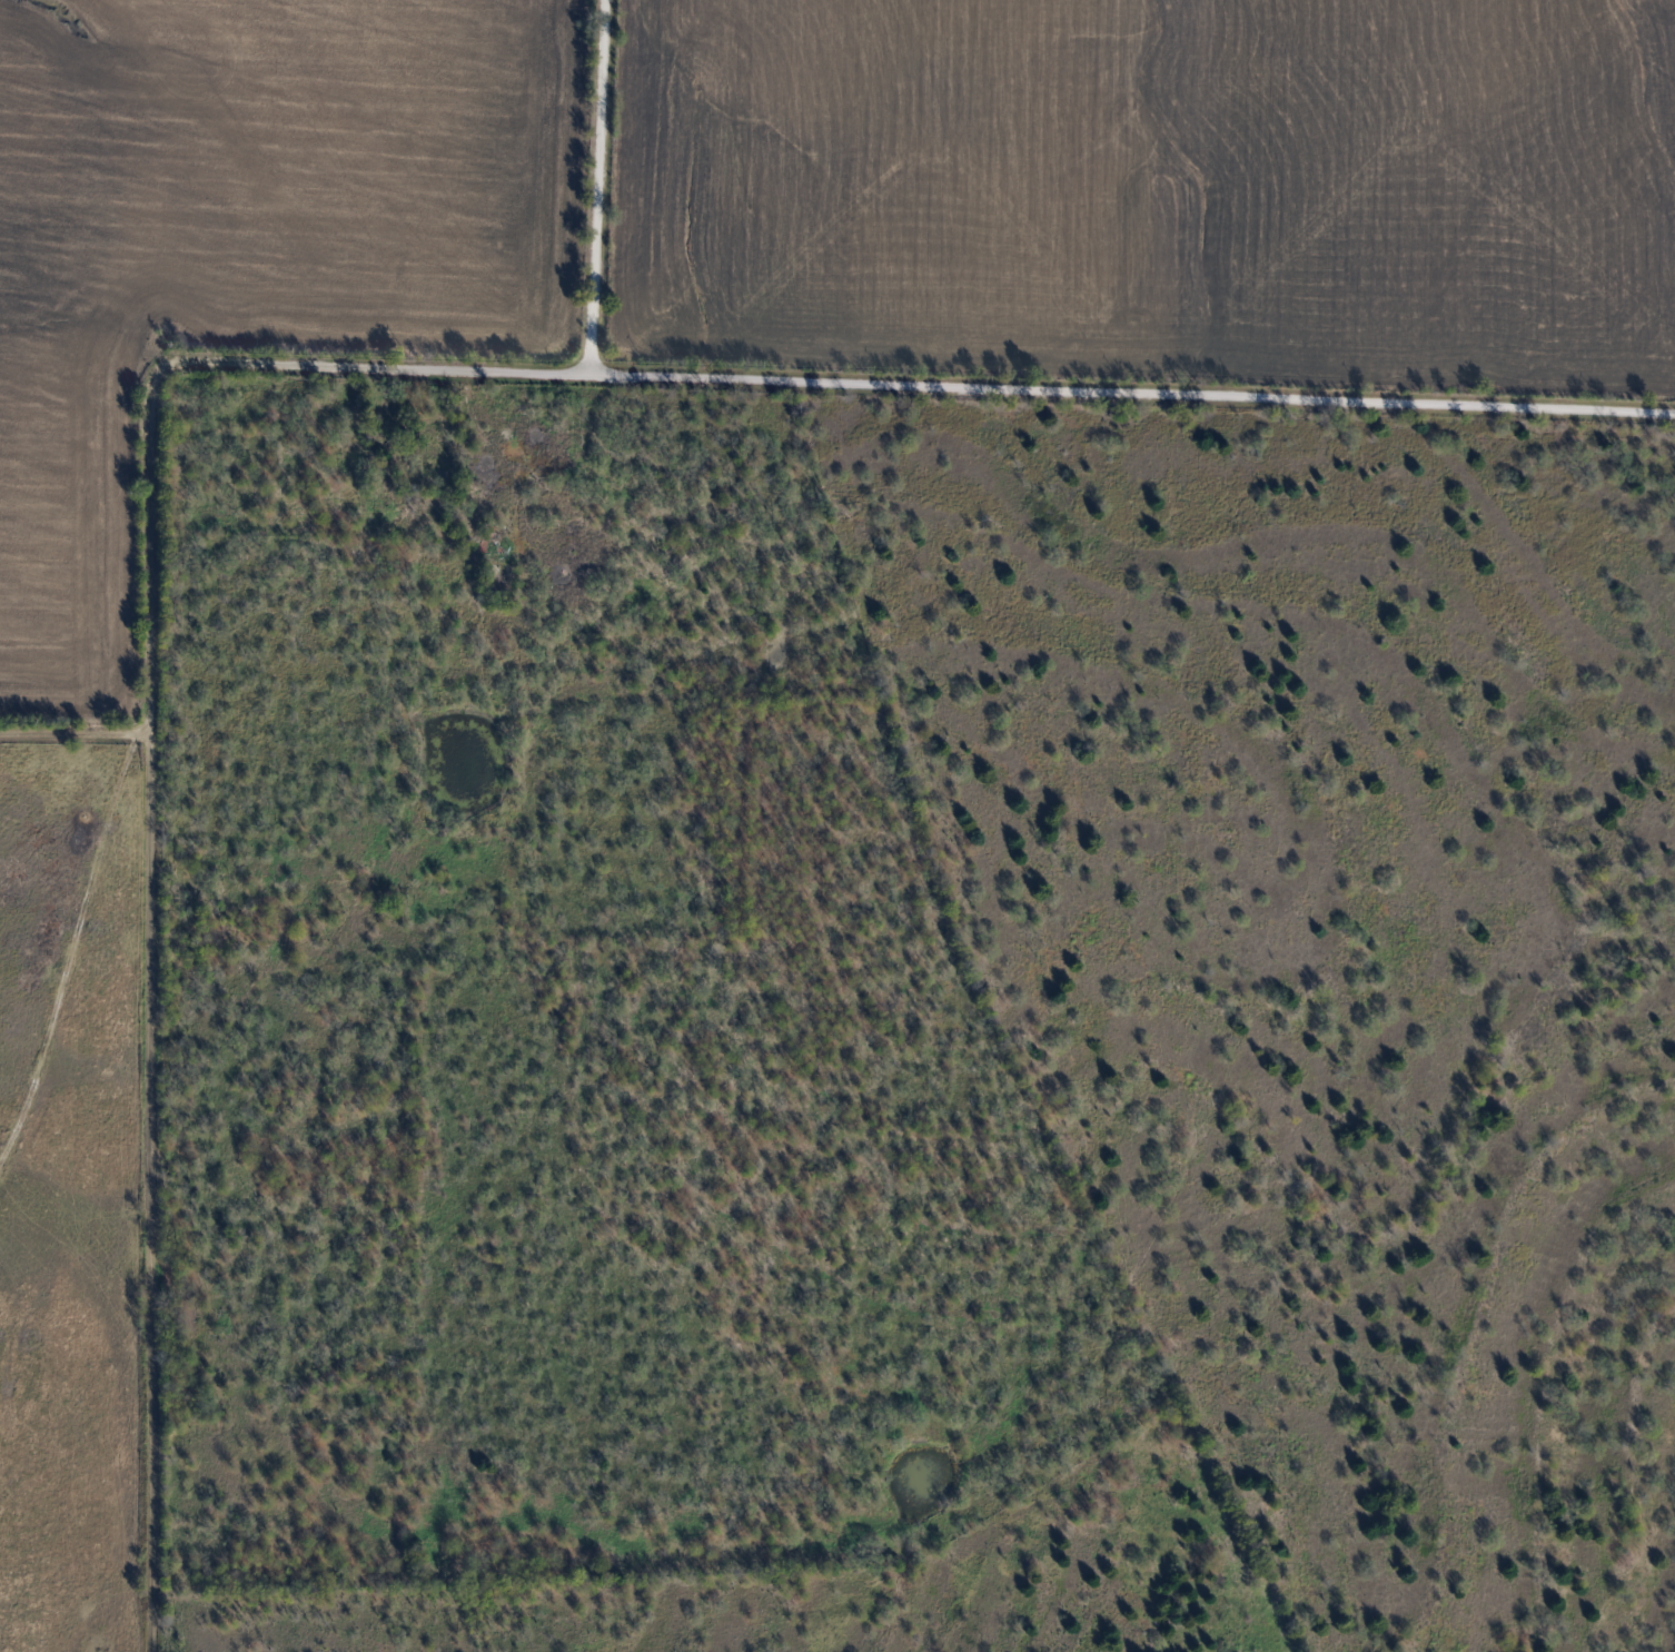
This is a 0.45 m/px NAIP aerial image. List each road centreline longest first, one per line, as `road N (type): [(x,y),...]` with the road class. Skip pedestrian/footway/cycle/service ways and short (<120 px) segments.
road 1 (residential): [(1674,412),(187,358),(160,372),(151,387),(148,731)]
road 2 (track): [(148,1651),(148,731)]
road 3 (track): [(588,376),(603,0)]
road 4 (track): [(148,731),(0,732)]

